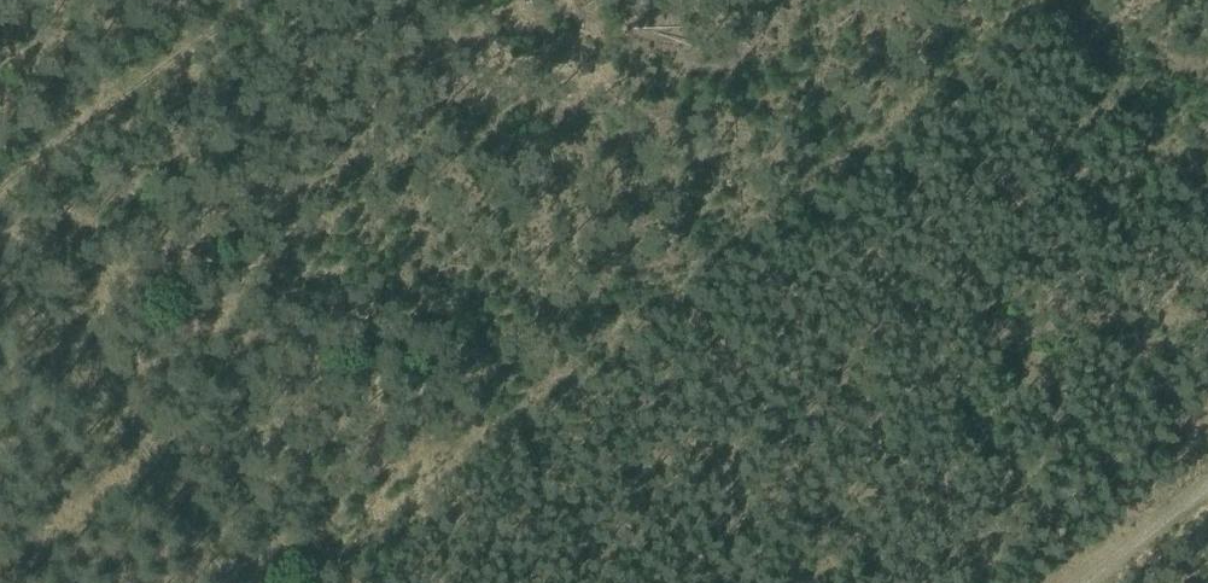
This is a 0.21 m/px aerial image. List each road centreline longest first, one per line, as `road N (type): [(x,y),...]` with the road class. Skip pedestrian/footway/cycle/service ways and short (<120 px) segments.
road 1 (track): [(0,271),(242,582)]
road 2 (track): [(262,0),(0,195)]
road 3 (track): [(1207,487),(1081,582)]

